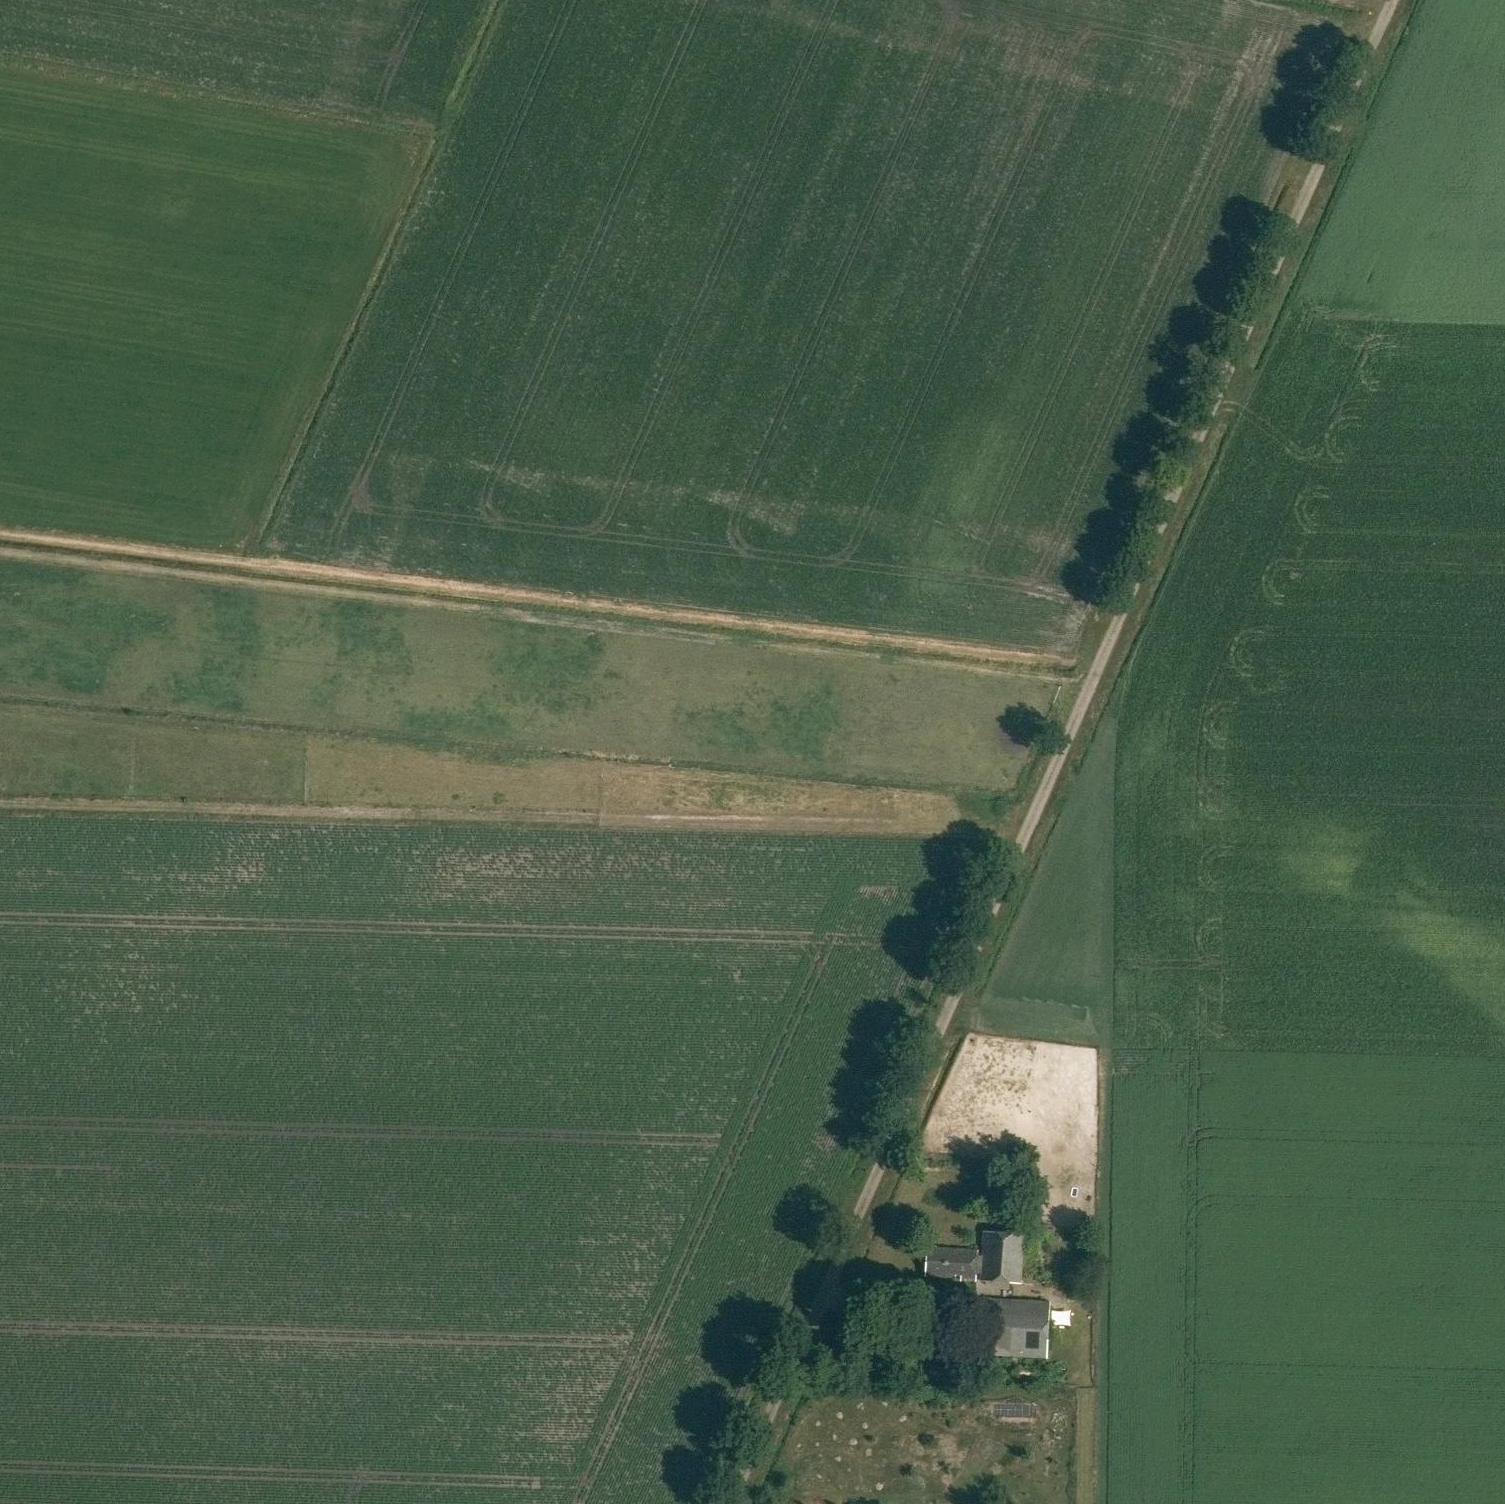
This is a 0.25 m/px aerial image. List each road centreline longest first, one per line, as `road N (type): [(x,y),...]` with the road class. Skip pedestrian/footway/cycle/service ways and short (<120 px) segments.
road 1 (unclassified): [(728,1503),(1391,0)]

